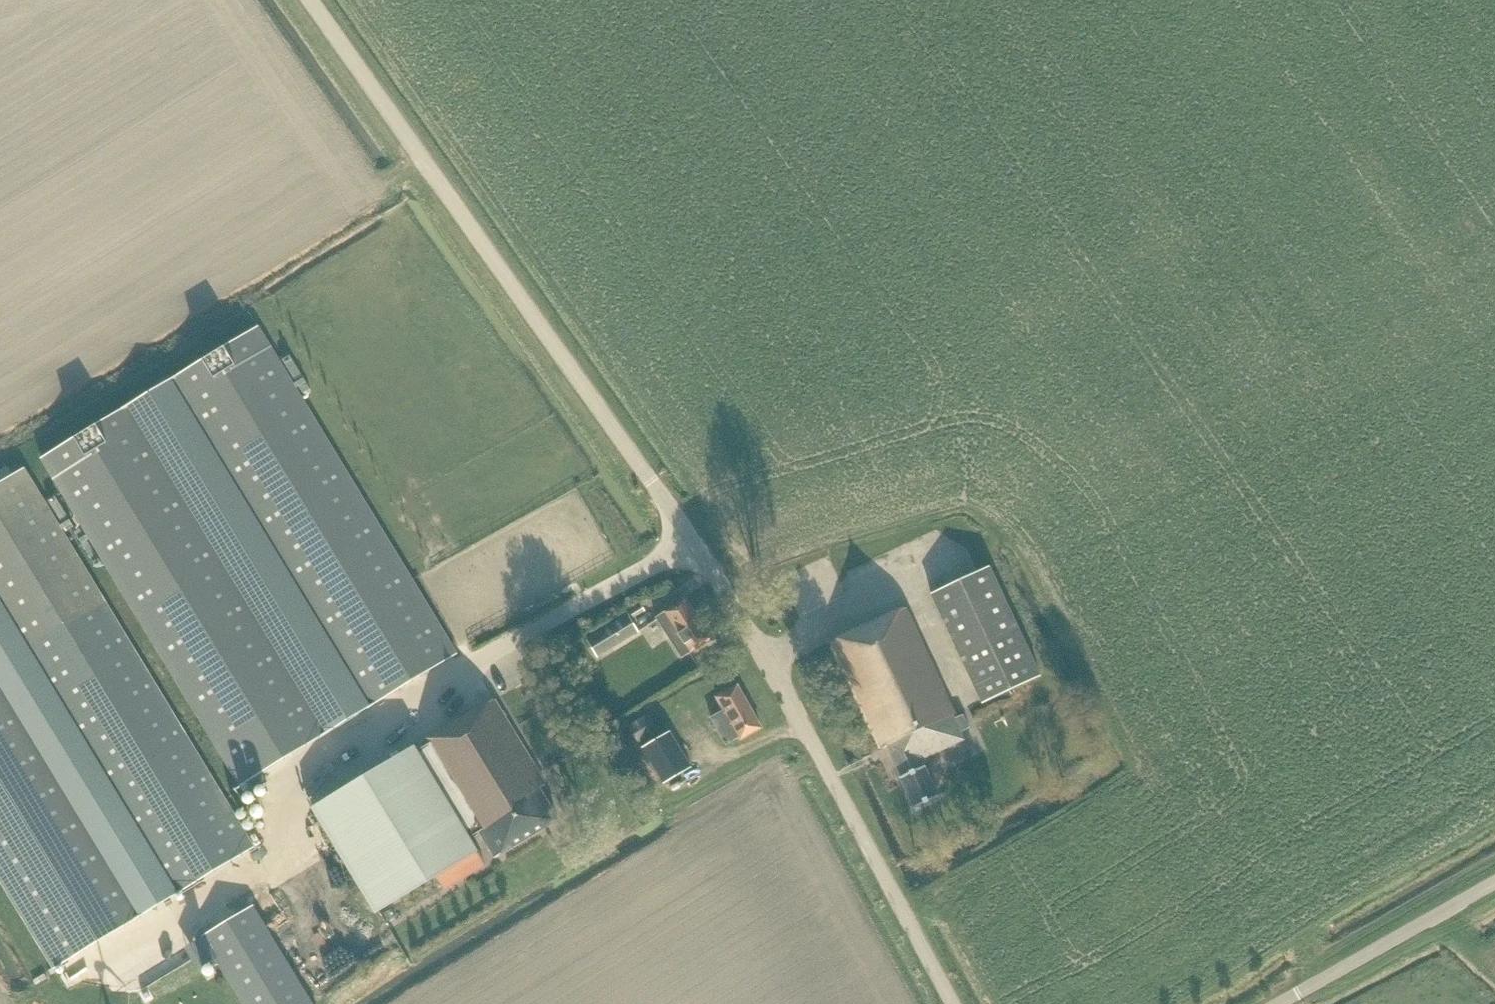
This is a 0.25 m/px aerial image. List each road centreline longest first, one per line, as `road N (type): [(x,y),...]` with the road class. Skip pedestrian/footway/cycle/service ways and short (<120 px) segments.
road 1 (unclassified): [(954,1003),(759,644),(304,0)]
road 2 (unclassified): [(1280,1003),(1494,884)]

